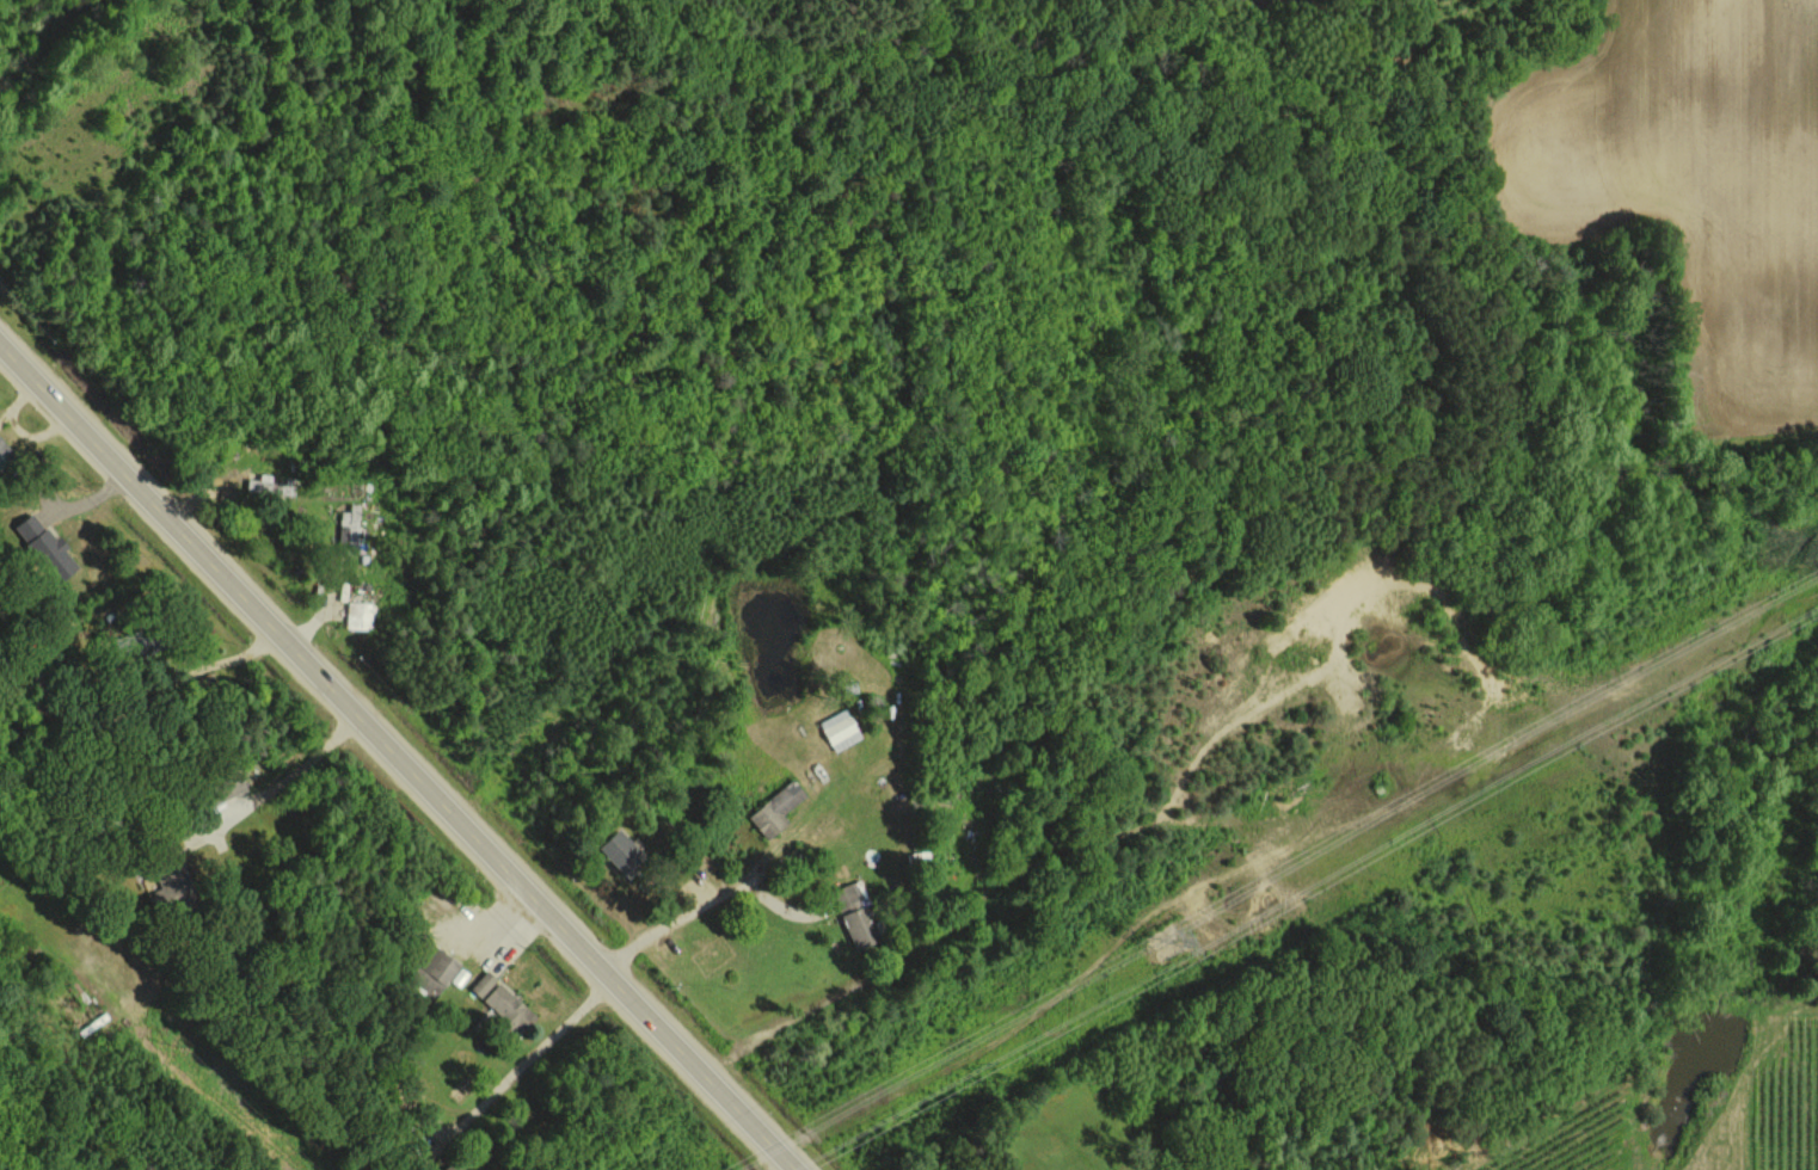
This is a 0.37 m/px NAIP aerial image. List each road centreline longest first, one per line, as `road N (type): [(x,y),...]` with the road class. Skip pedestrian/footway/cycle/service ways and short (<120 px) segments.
road 1 (secondary): [(796,1169),(0,336)]

